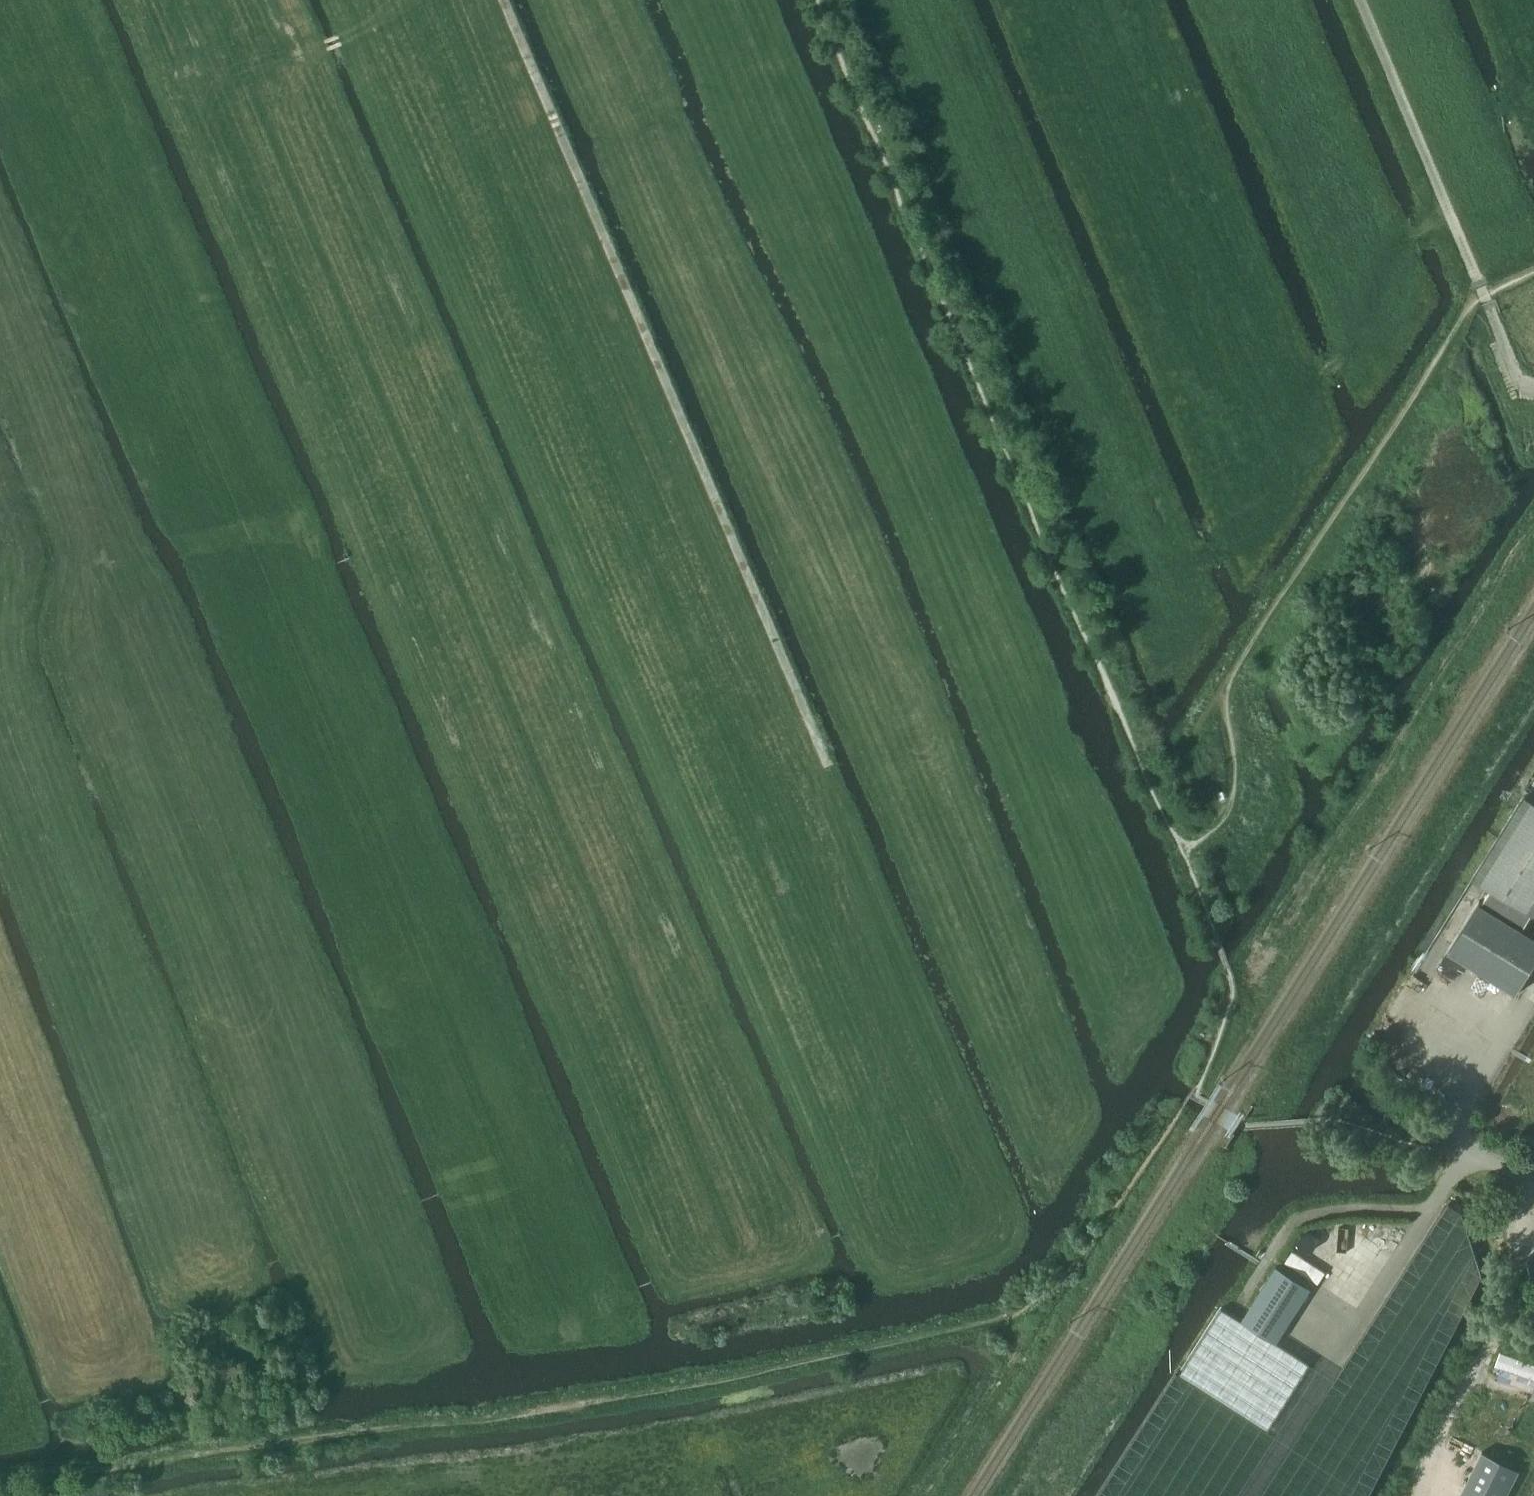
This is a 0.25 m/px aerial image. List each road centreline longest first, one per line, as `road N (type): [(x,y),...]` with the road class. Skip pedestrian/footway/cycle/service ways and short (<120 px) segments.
road 1 (track): [(1533,387),(1507,365),(1359,0)]
road 2 (track): [(1463,1157),(1466,1114),(1533,994)]

